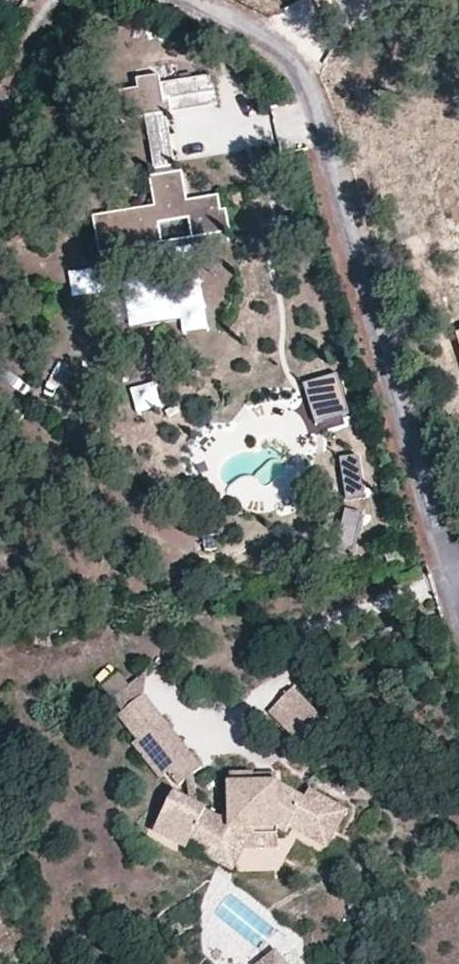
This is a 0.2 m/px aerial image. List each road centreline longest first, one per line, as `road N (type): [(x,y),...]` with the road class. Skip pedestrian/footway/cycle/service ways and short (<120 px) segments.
road 1 (residential): [(458,581),(304,66),(188,0)]

